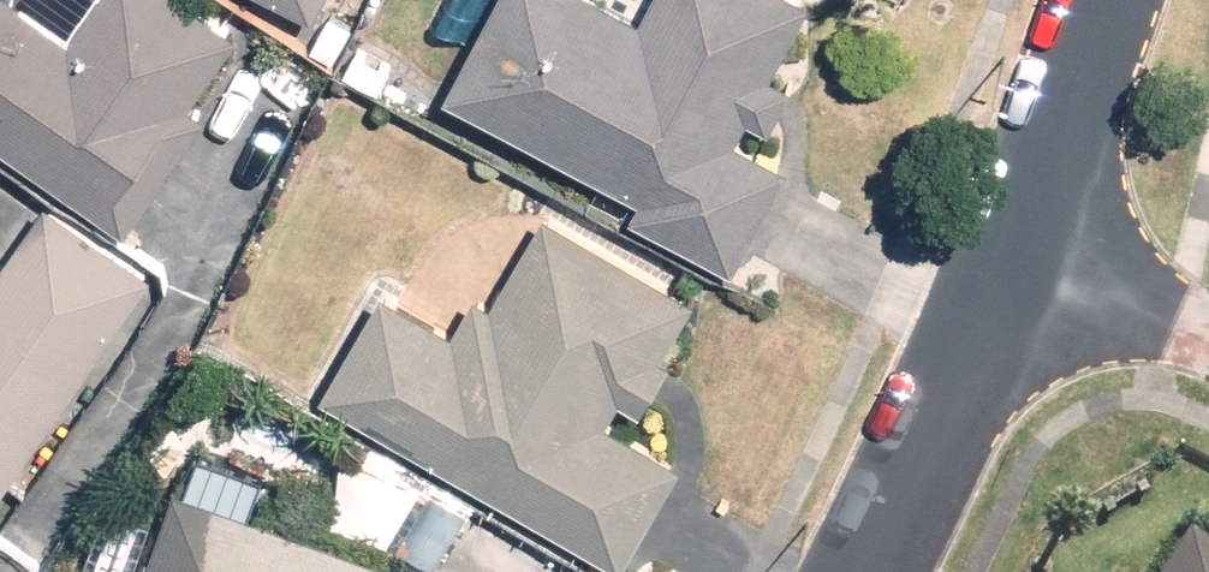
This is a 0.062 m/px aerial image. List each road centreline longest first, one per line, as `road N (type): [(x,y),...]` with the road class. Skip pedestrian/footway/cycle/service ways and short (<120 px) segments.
road 1 (residential): [(1018,252),(862,571)]
road 2 (residential): [(1094,0),(1018,252)]
road 3 (residential): [(1018,252),(1208,344)]

